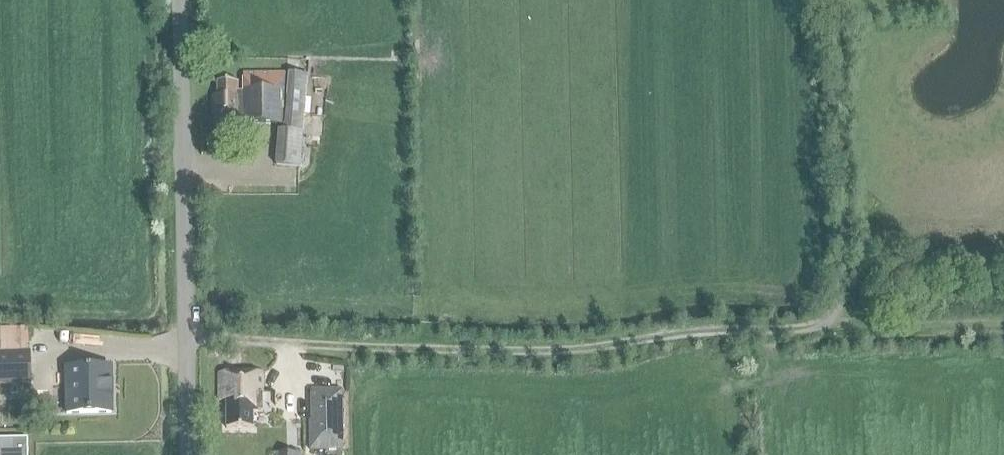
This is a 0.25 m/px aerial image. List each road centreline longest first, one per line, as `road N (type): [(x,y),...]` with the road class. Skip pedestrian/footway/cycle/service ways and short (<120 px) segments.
road 1 (track): [(824,326),(685,330),(584,350),(184,344)]
road 2 (tertiary): [(186,454),(178,0)]
road 3 (track): [(1003,327),(824,326)]

